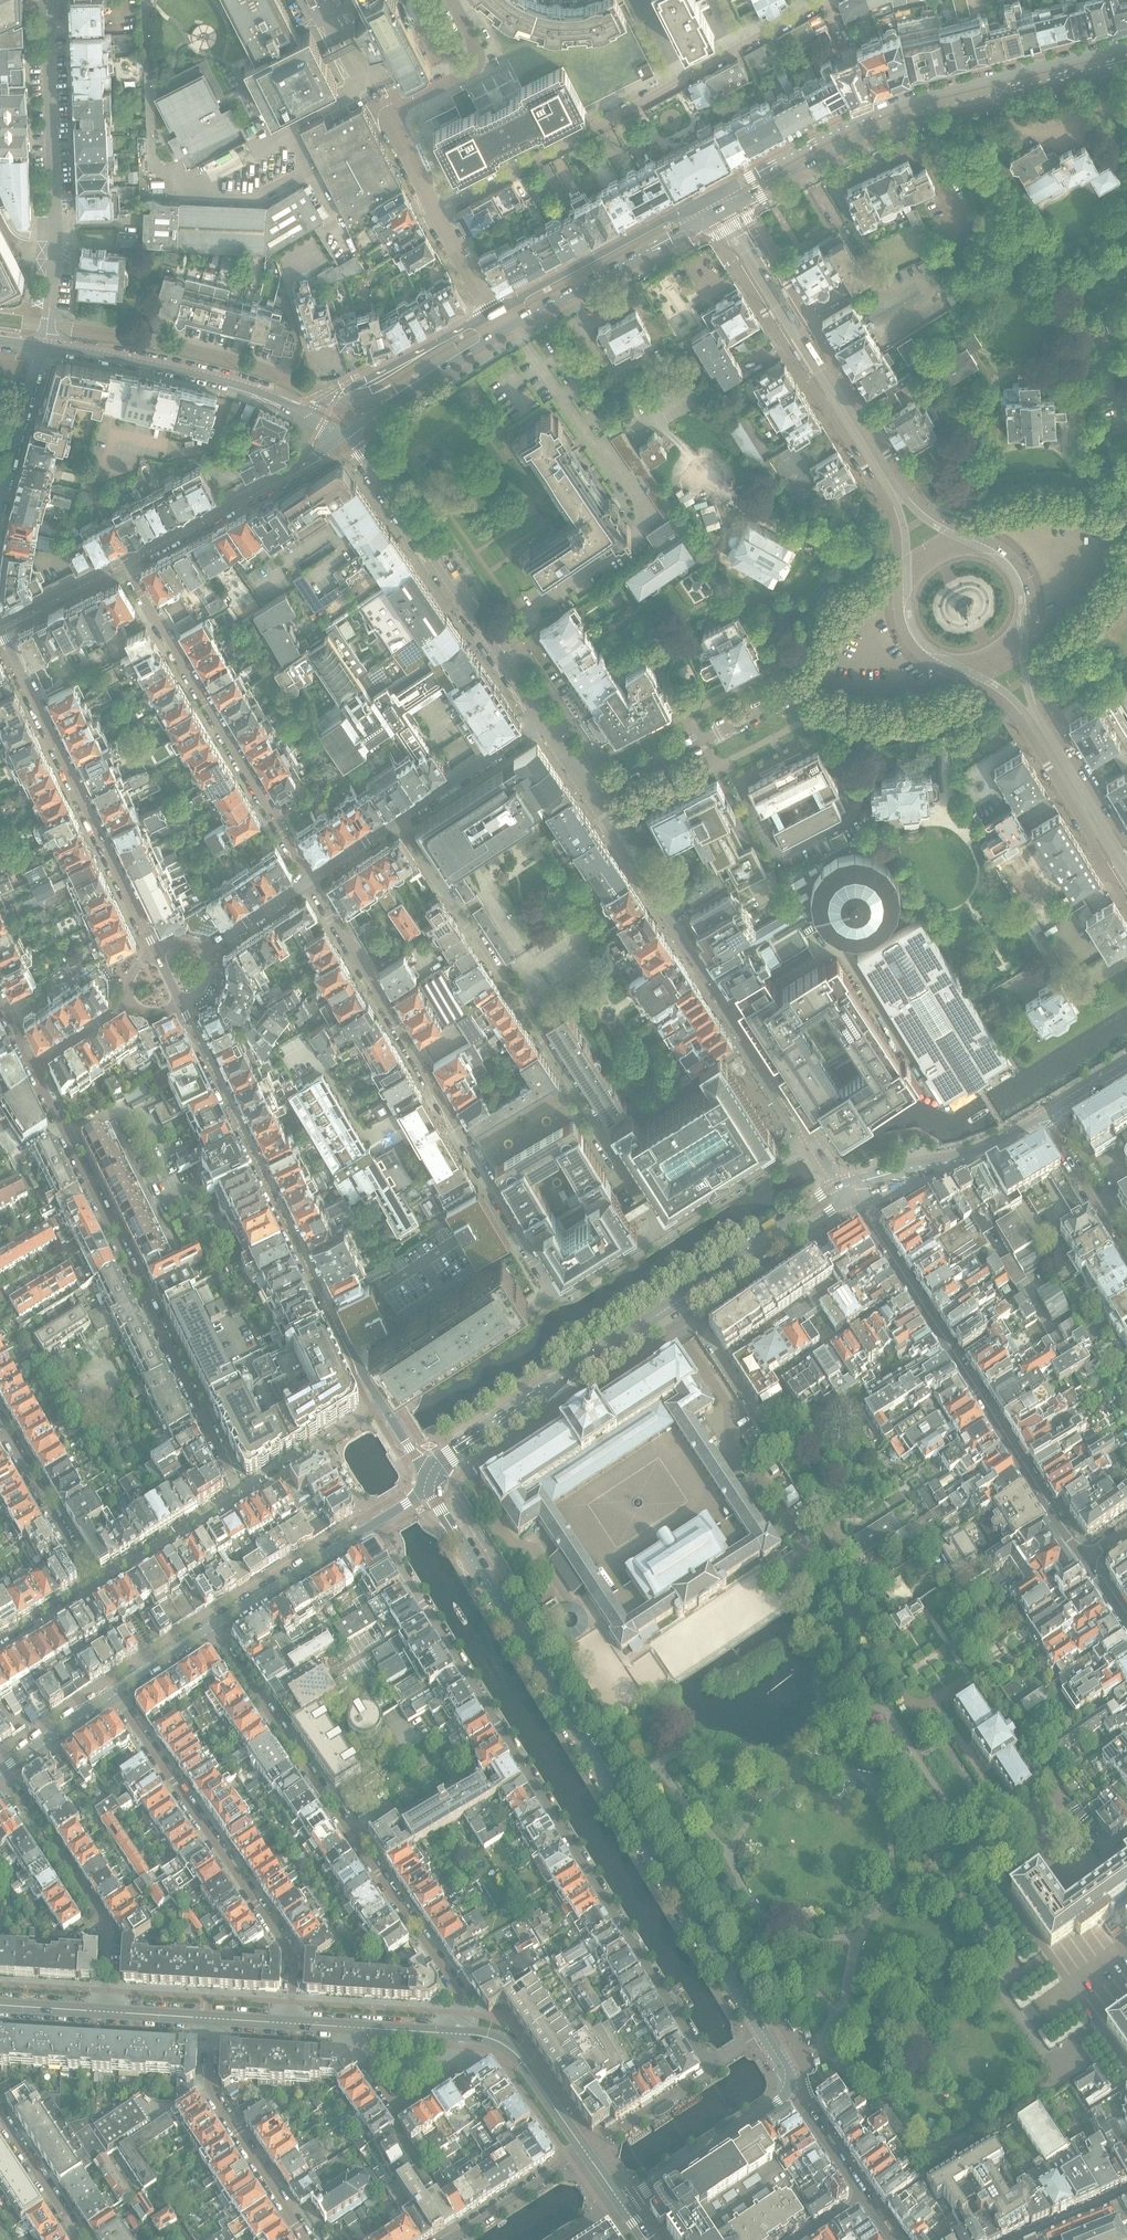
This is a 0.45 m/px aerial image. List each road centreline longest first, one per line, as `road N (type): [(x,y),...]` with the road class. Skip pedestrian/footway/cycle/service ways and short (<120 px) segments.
road 1 (residential): [(763,2032),(444,1515),(431,1479)]
road 2 (residential): [(372,1524),(711,2060)]
road 3 (residential): [(554,1297),(310,880)]
road 4 (residential): [(465,2034),(457,1987),(211,1628)]
road 5 (residential): [(32,1071),(240,1493)]
road 6 (residential): [(183,1005),(384,1407)]
road 7 (residential): [(436,213),(824,0)]
road 8 (tertiary): [(1126,46),(893,104),(713,193)]
road 9 (residential): [(431,1479),(437,1467),(582,1363),(784,1233)]
road 10 (residential): [(853,1201),(1084,1557)]
road 11 (tertiary): [(739,202),(899,120),(1126,61)]
road 12 (residential): [(811,1139),(592,798)]
road 13 (residential): [(291,2023),(289,1952),(114,1692)]
road 14 (residential): [(310,880),(123,560)]
road 15 (residential): [(0,632),(156,953)]
road 16 (residential): [(542,722),(344,435)]
road 17 (residential): [(43,345),(55,262),(49,0)]
road 18 (tertiary): [(327,418),(156,363),(43,345)]
road 19 (residential): [(959,673),(1015,709),(1126,905)]
road 20 (residential): [(436,213),(392,119),(399,107),(471,68),(474,48),(452,0)]
road 21 (residential): [(99,2011),(108,1932),(0,1774)]
road 22 (tertiary): [(123,560),(302,467),(344,435)]
road 23 (tertiary): [(713,193),(491,312)]
road 24 (residential): [(592,798),(813,681)]
road 25 (residential): [(214,2018),(210,2091),(306,2239)]
road 26 (tertiary): [(502,332),(712,217)]
road 27 (residential): [(712,217),(810,384),(843,408)]
road 28 (residential): [(843,408),(841,377),(739,202)]
road 29 (residential): [(1126,839),(1035,698),(1032,634)]
road 30 (residential): [(543,1044),(661,1232)]
road 31 (residential): [(554,1297),(384,1407)]
road 32 (residential): [(625,2205),(788,2089)]
road 33 (tertiary): [(491,312),(380,372),(346,414),(327,418)]
road 34 (residential): [(358,2027),(359,2051),(400,2107),(460,2065),(465,2034)]
road 35 (residential): [(372,1524),(211,1628)]
road 36 (tertiary): [(344,435),(502,332)]
road 37 (residential): [(95,1583),(0,1423)]
road 38 (tertiary): [(587,2152),(515,2049),(465,2034)]
road 39 (residential): [(811,1139),(661,1232)]
road 40 (residential): [(542,722),(401,820)]
road 41 (residential): [(240,1493),(95,1583)]
road 42 (residential): [(43,345),(0,505)]
road 43 (residential): [(587,2152),(452,2239)]
road 44 (residential): [(1126,1253),(1044,1120)]
road 45 (residential): [(460,914),(543,1044)]
road 46 (residential): [(813,681),(876,694),(918,691),(959,673)]
road 47 (residential): [(909,1176),(1044,1120)]
road 48 (residential): [(1118,525),(1052,513),(993,523),(978,534)]
road 49 (residential): [(83,2239),(4,2121)]
road 50 (residential): [(1032,634),(1082,594),(1118,525)]
road 51 (residential): [(898,574),(837,630),(813,681)]
road 52 (tertiary): [(0,623),(123,560)]
road 53 (residential): [(114,1692),(0,1769)]
road 54 (residential): [(788,2089),(865,2198)]
road 55 (residential): [(661,1232),(554,1297)]
road 56 (residential): [(310,880),(207,951)]
road 57 (residential): [(898,574),(907,632),(959,673)]
road 58 (residential): [(1032,634),(1018,566),(978,534)]

